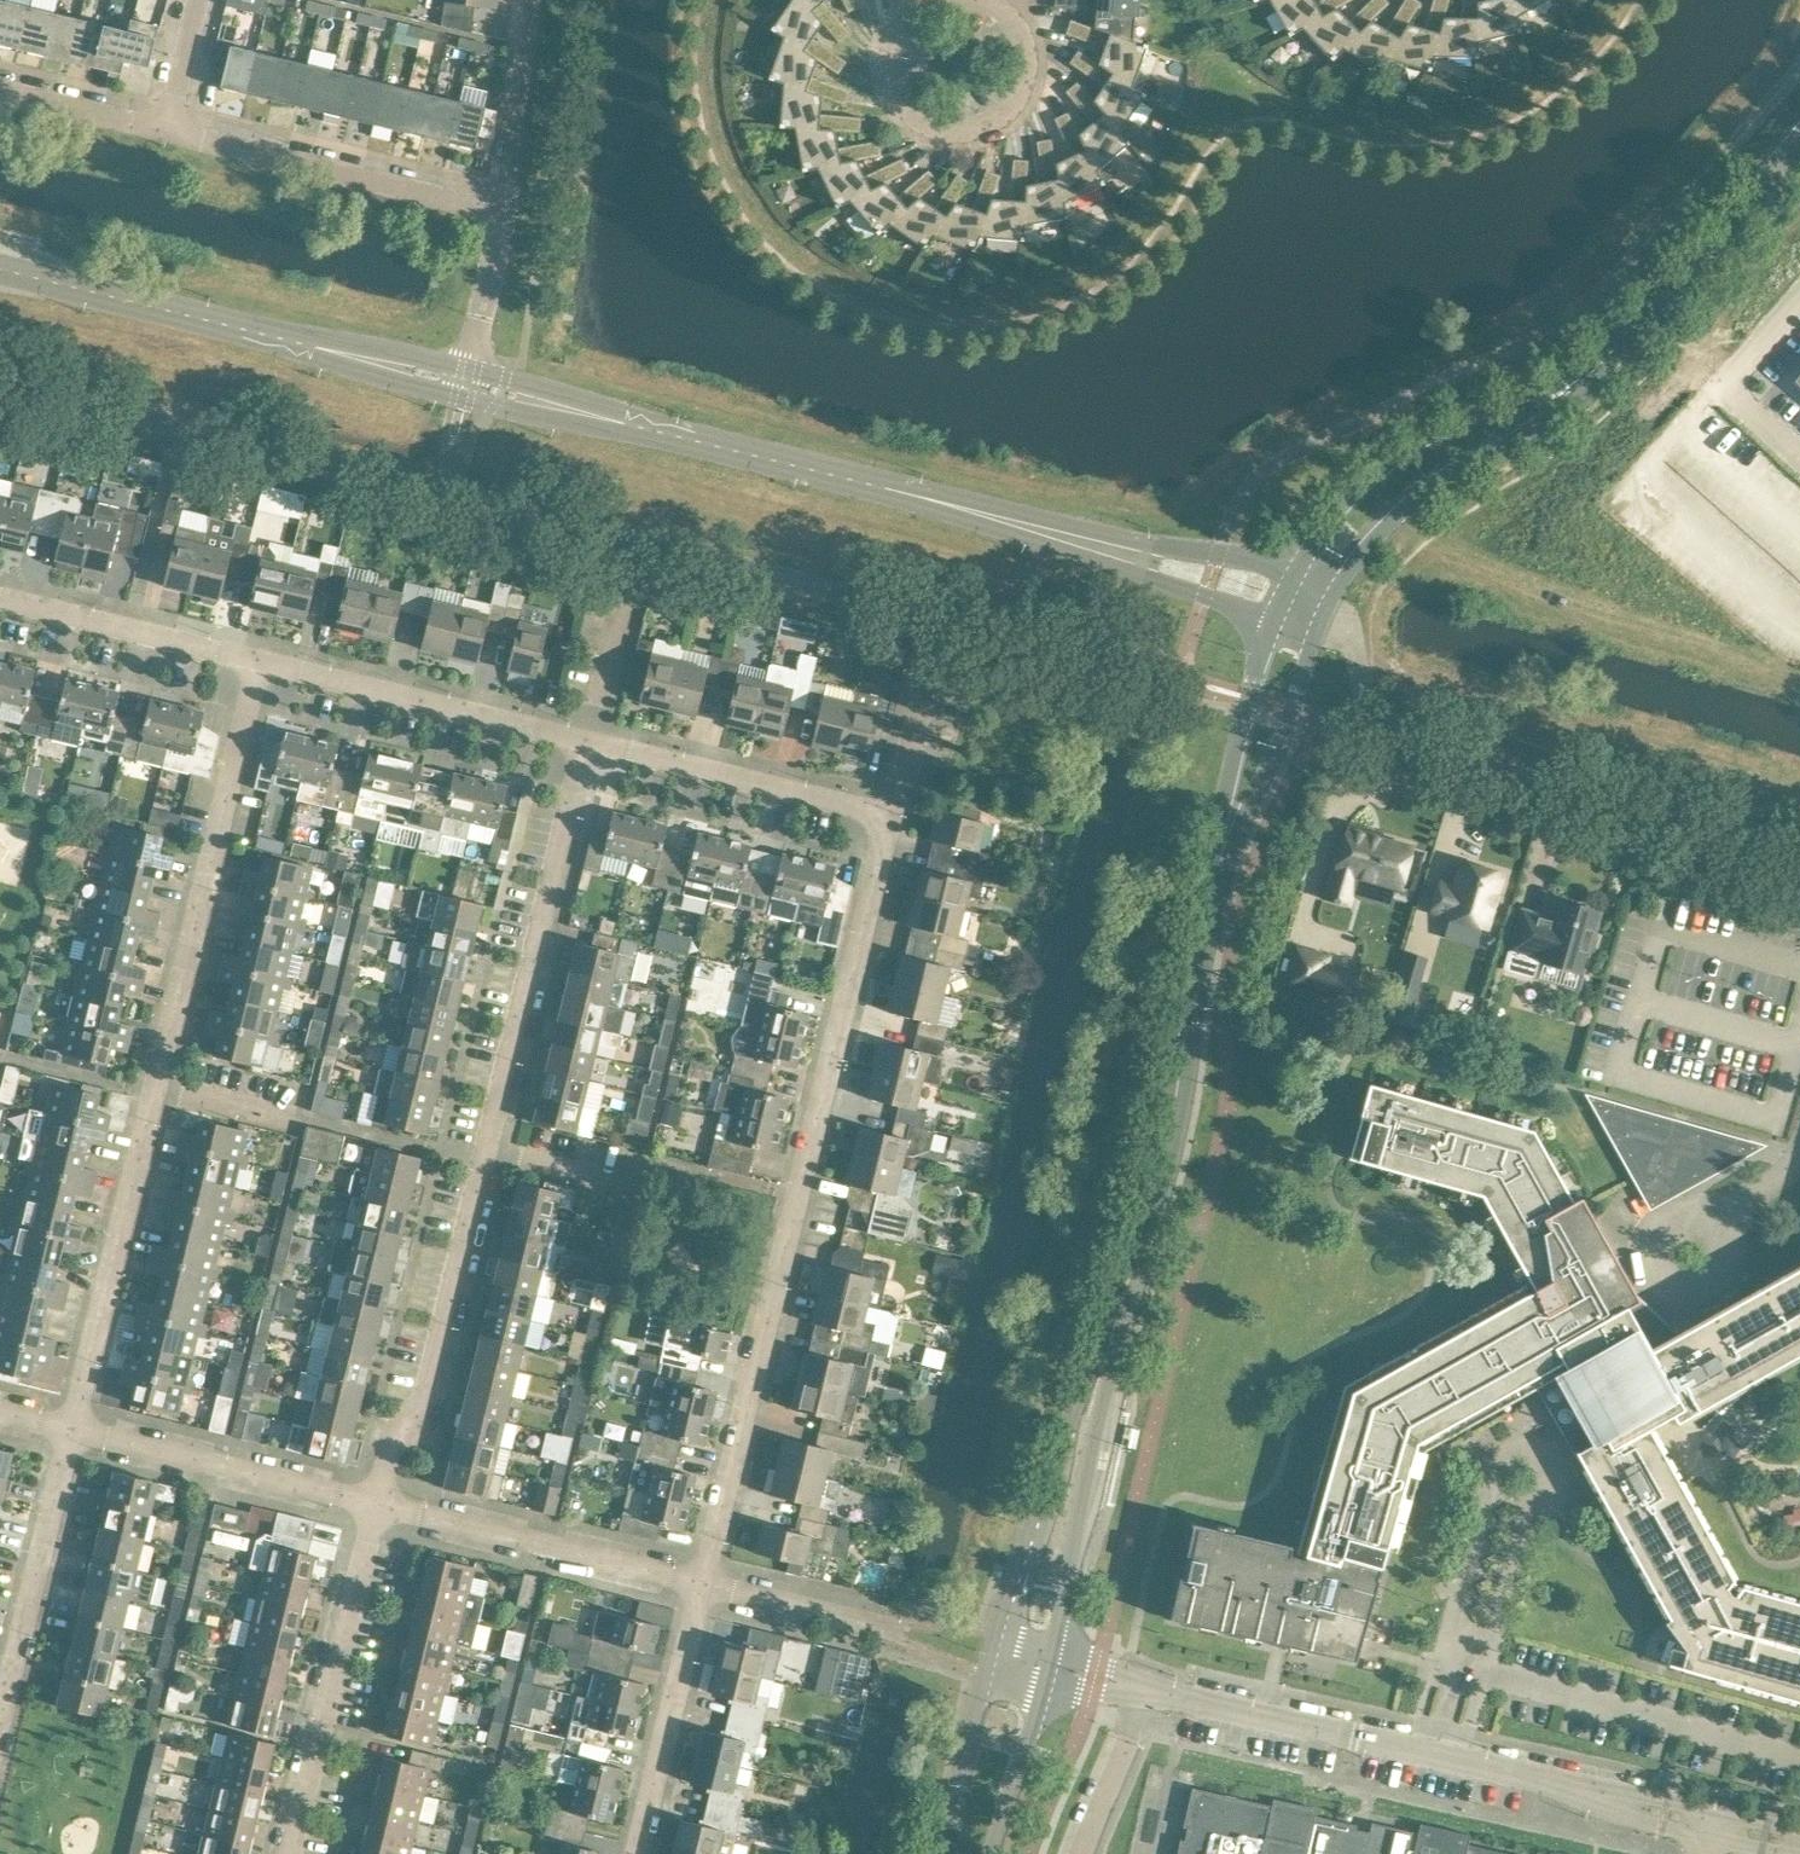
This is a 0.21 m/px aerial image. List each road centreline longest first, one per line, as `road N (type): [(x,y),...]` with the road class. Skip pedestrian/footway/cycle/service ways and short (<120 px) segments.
road 1 (residential): [(703,1582),(888,831),(875,812),(584,741)]
road 2 (residential): [(380,1505),(399,1427),(422,1400),(584,741)]
road 3 (residential): [(69,1429),(260,664)]
road 4 (residential): [(1707,1821),(1144,1687)]
road 5 (unclassified): [(1301,562),(1152,544),(834,476)]
road 6 (unclassified): [(834,476),(1146,575),(1273,627)]
road 7 (tertiary): [(1121,1298),(1173,1103),(1211,889)]
road 8 (residential): [(292,1853),(380,1505)]
road 9 (tertiary): [(1052,1649),(1121,1298)]
road 10 (tertiary): [(1121,1298),(997,1633)]
road 11 (unclassified): [(1592,796),(1381,736),(1352,640),(1322,618)]
road 12 (residential): [(914,5),(887,52),(892,89),(931,127),(969,131),(1004,114),(1025,82),(1025,42),(992,0)]
road 13 (residential): [(504,210),(168,128)]
road 14 (tertiary): [(1322,618),(1357,559),(1394,519),(1551,415),(1571,387)]
road 15 (tertiary): [(1799,142),(1646,316),(1571,387)]
road 16 (residential): [(584,741),(260,664)]
road 17 (tertiary): [(1571,387),(1502,402),(1394,458),(1351,495),(1301,562)]
road 18 (residential): [(703,1582),(380,1505)]
road 19 (unclassified): [(0,265),(320,345)]
road 20 (residential): [(380,1505),(69,1429)]
road 21 (tertiary): [(1211,889),(1284,731),(1322,618)]
road 22 (residential): [(0,1707),(69,1429)]
road 23 (residential): [(636,1853),(703,1582)]
road 24 (tertiary): [(1273,627),(1208,854),(1211,889)]
road 25 (residential): [(260,664),(0,600)]
road 26 (unclassified): [(624,423),(834,476)]
road 27 (residential): [(504,210),(535,0)]
road 28 (tertiary): [(985,1670),(955,1853)]
road 29 (residential): [(584,741),(628,569)]
road 30 (residential): [(1083,1853),(1144,1687)]
road 31 (tertiary): [(992,1853),(1044,1686)]
road 32 (residential): [(168,128),(0,87)]
road 33 (residential): [(864,1624),(703,1582)]
road 34 (residential): [(469,372),(504,210)]
road 35 (unclassified): [(624,423),(569,398),(469,372)]
road 36 (unclassified): [(463,397),(624,423)]
road 37 (unclassified): [(320,345),(463,397)]
road 38 (unclassified): [(469,372),(320,345)]
road 39 (residential): [(168,128),(199,0)]

